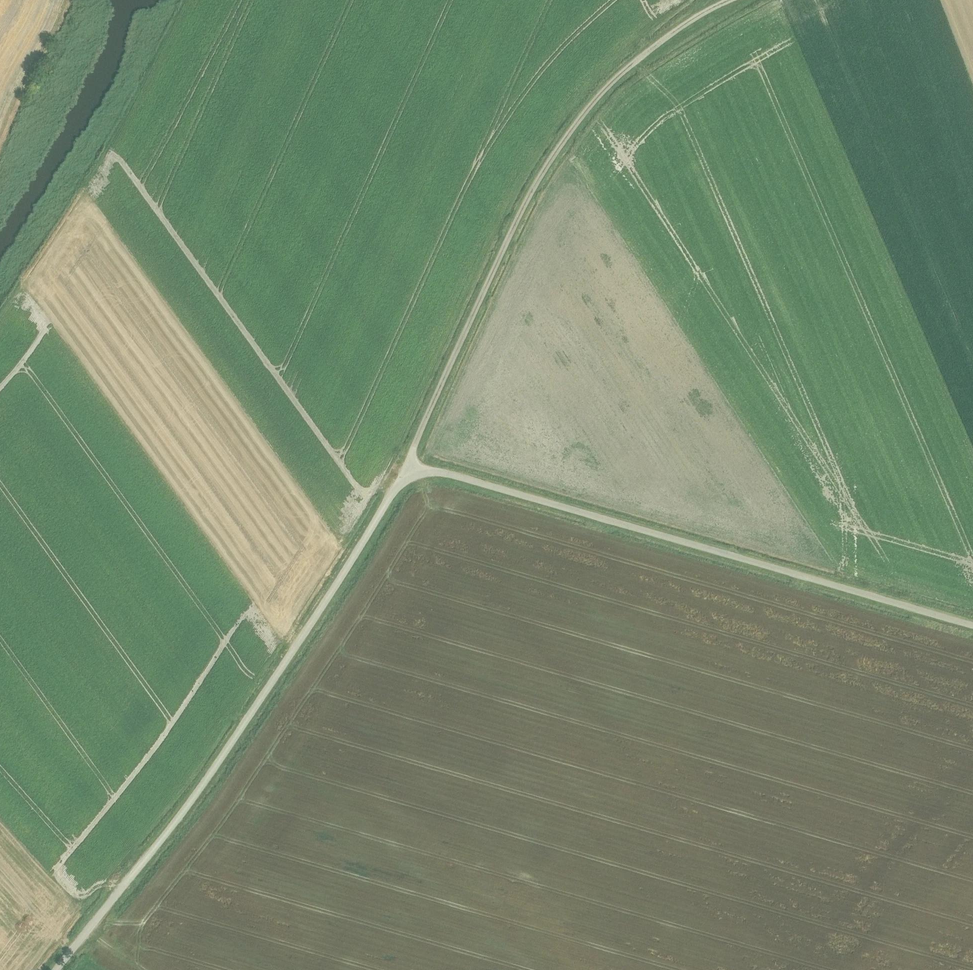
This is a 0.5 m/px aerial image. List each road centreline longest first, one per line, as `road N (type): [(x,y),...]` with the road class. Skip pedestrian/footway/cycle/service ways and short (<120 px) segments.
road 1 (unclassified): [(57,969),(197,793),(406,469)]
road 2 (unclassified): [(972,625),(445,473),(406,469)]
road 3 (track): [(729,0),(622,73),(566,137),(524,207),(406,469)]

